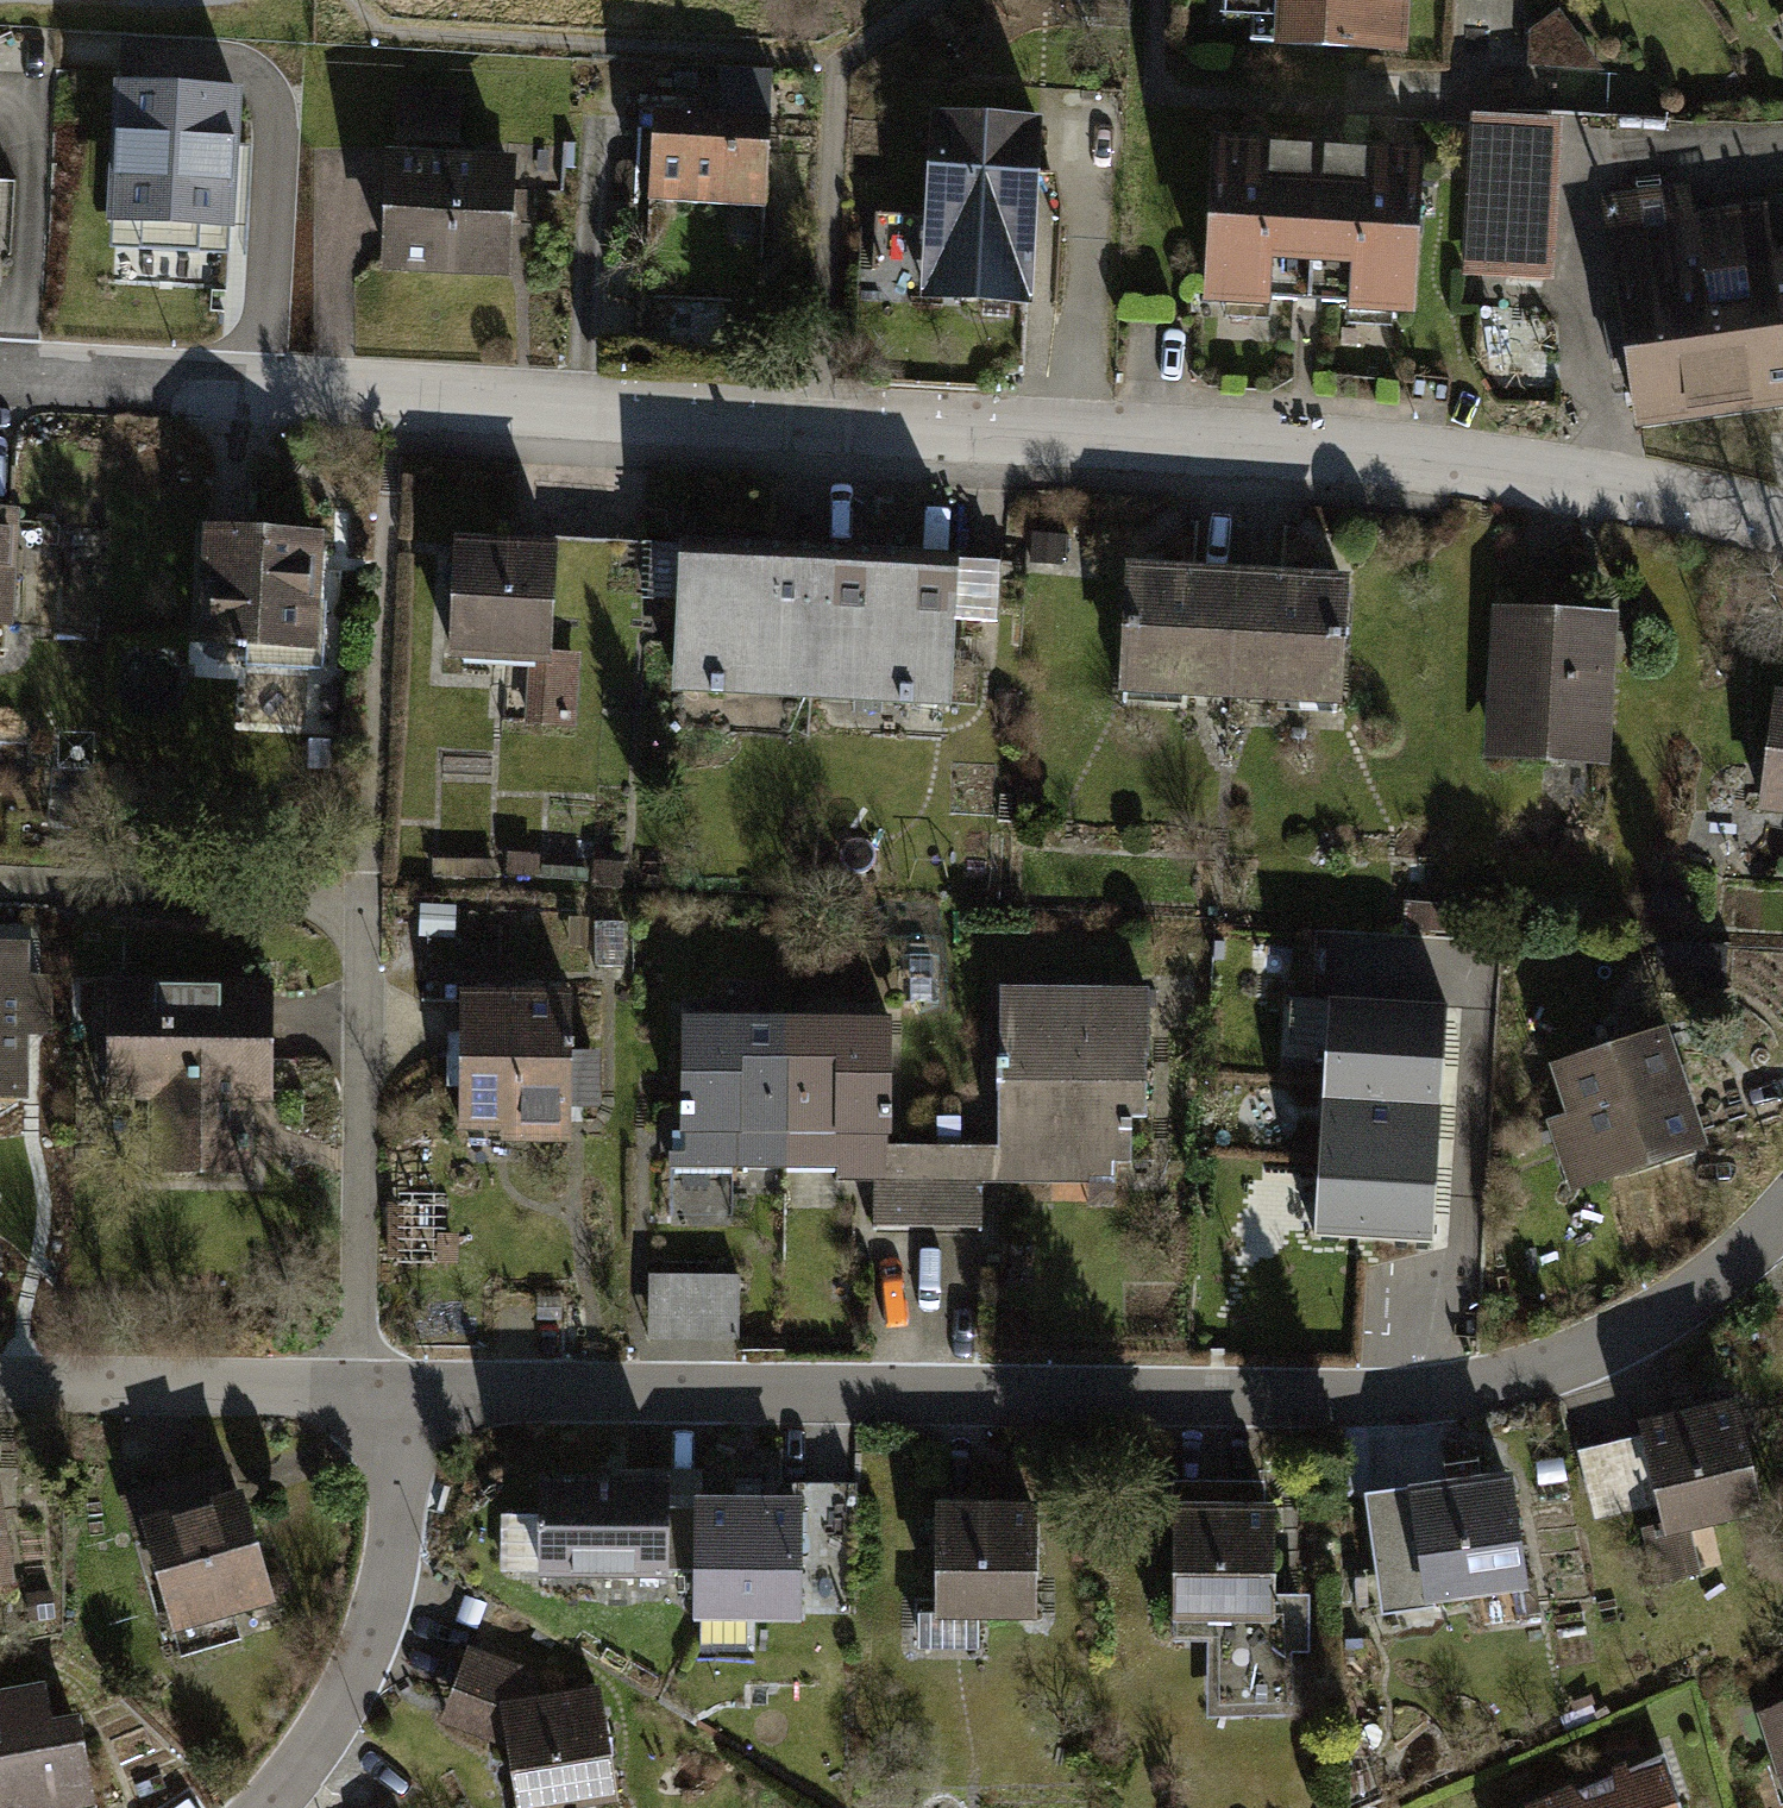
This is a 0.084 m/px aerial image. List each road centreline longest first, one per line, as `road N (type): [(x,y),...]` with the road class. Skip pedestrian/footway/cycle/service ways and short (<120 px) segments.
road 1 (residential): [(0,372),(1457,467),(1782,527)]
road 2 (residential): [(1782,1220),(1685,1302),(1519,1373),(1331,1399),(396,1387)]
road 3 (residential): [(396,1387),(384,1625),(257,1807)]
road 4 (residential): [(396,1387),(0,1381)]

